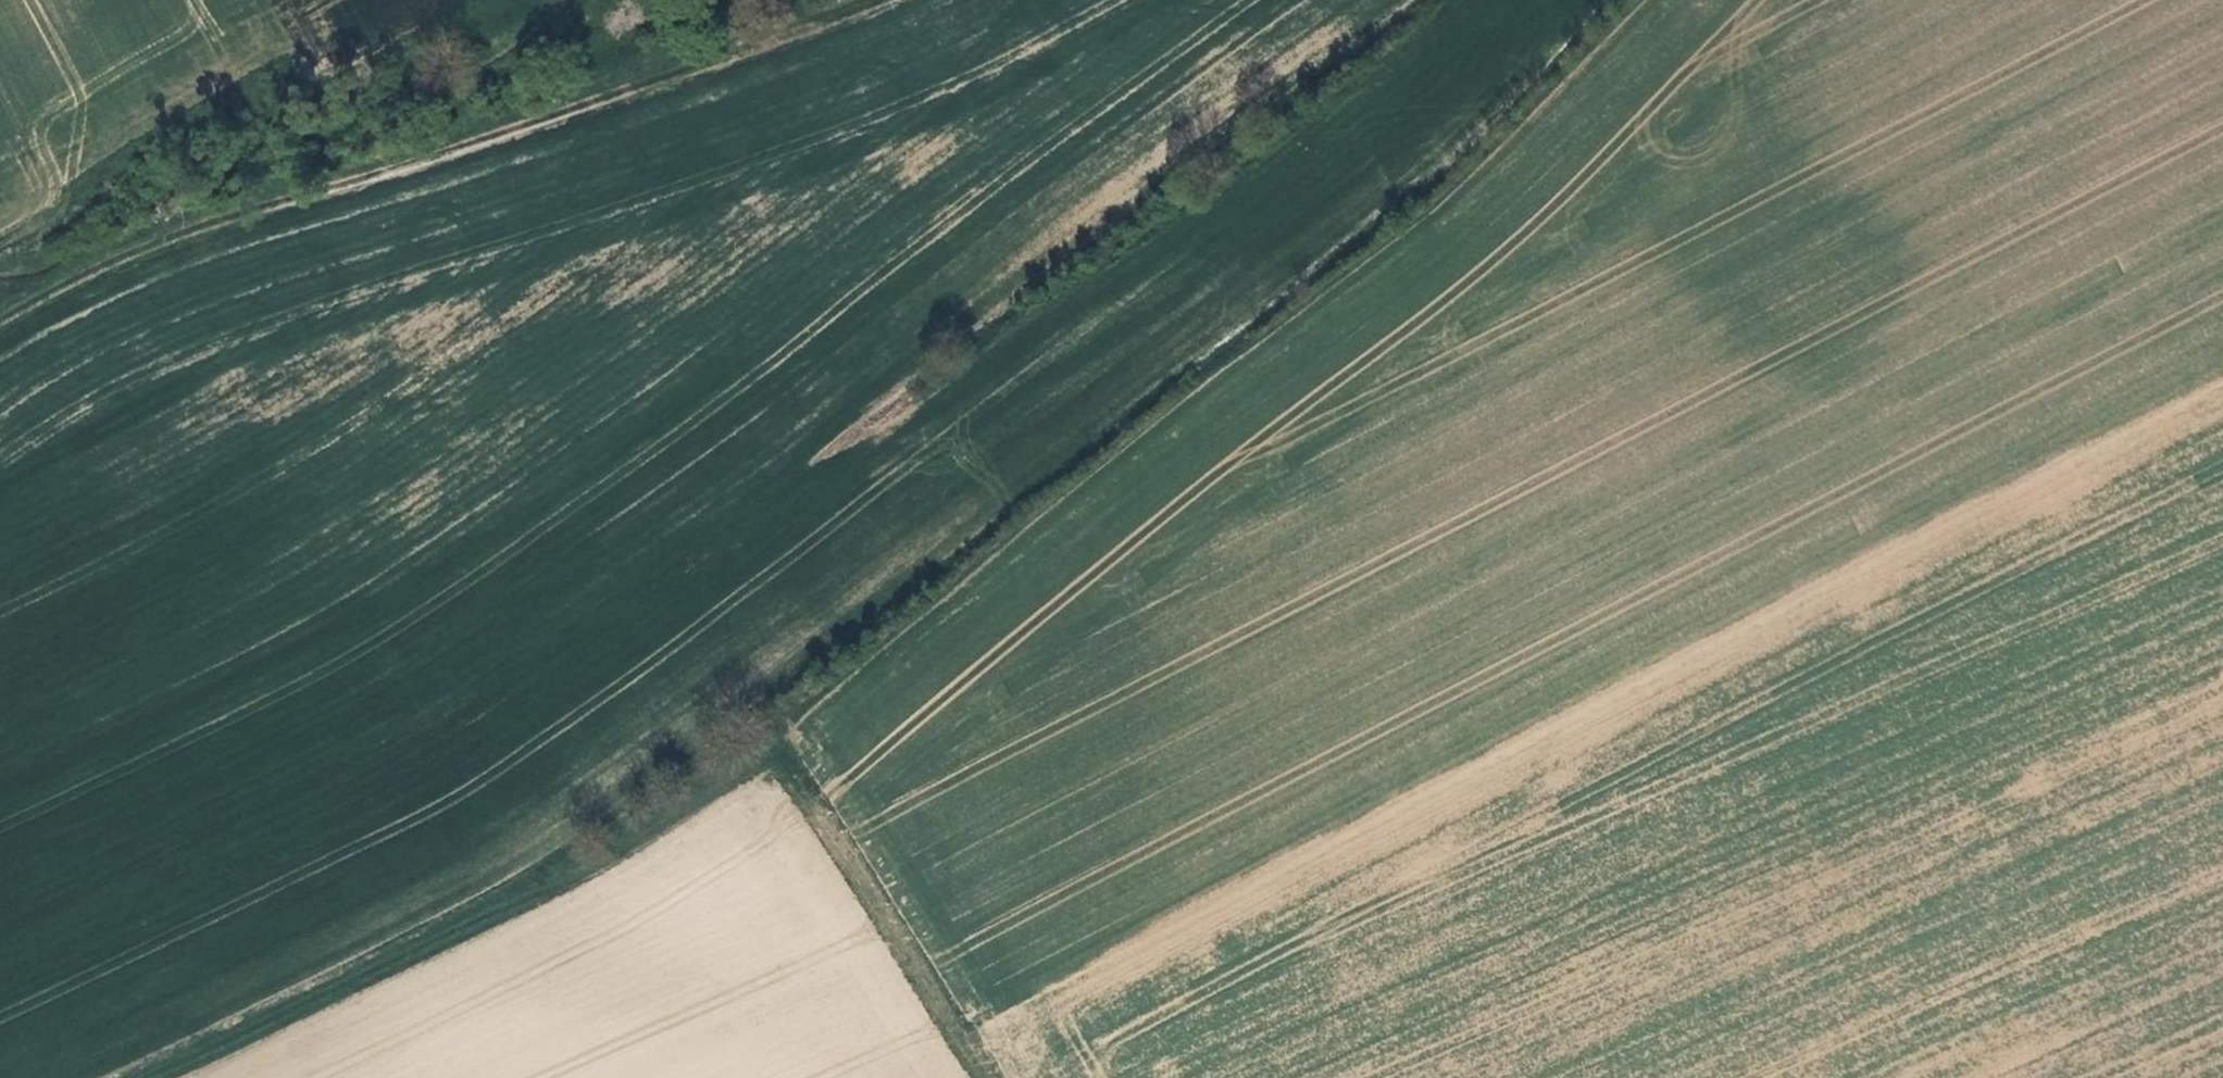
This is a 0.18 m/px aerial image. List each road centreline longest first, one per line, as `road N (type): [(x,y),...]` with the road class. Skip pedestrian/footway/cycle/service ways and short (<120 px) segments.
road 1 (track): [(864,0),(473,144),(190,228),(58,288),(0,328)]

